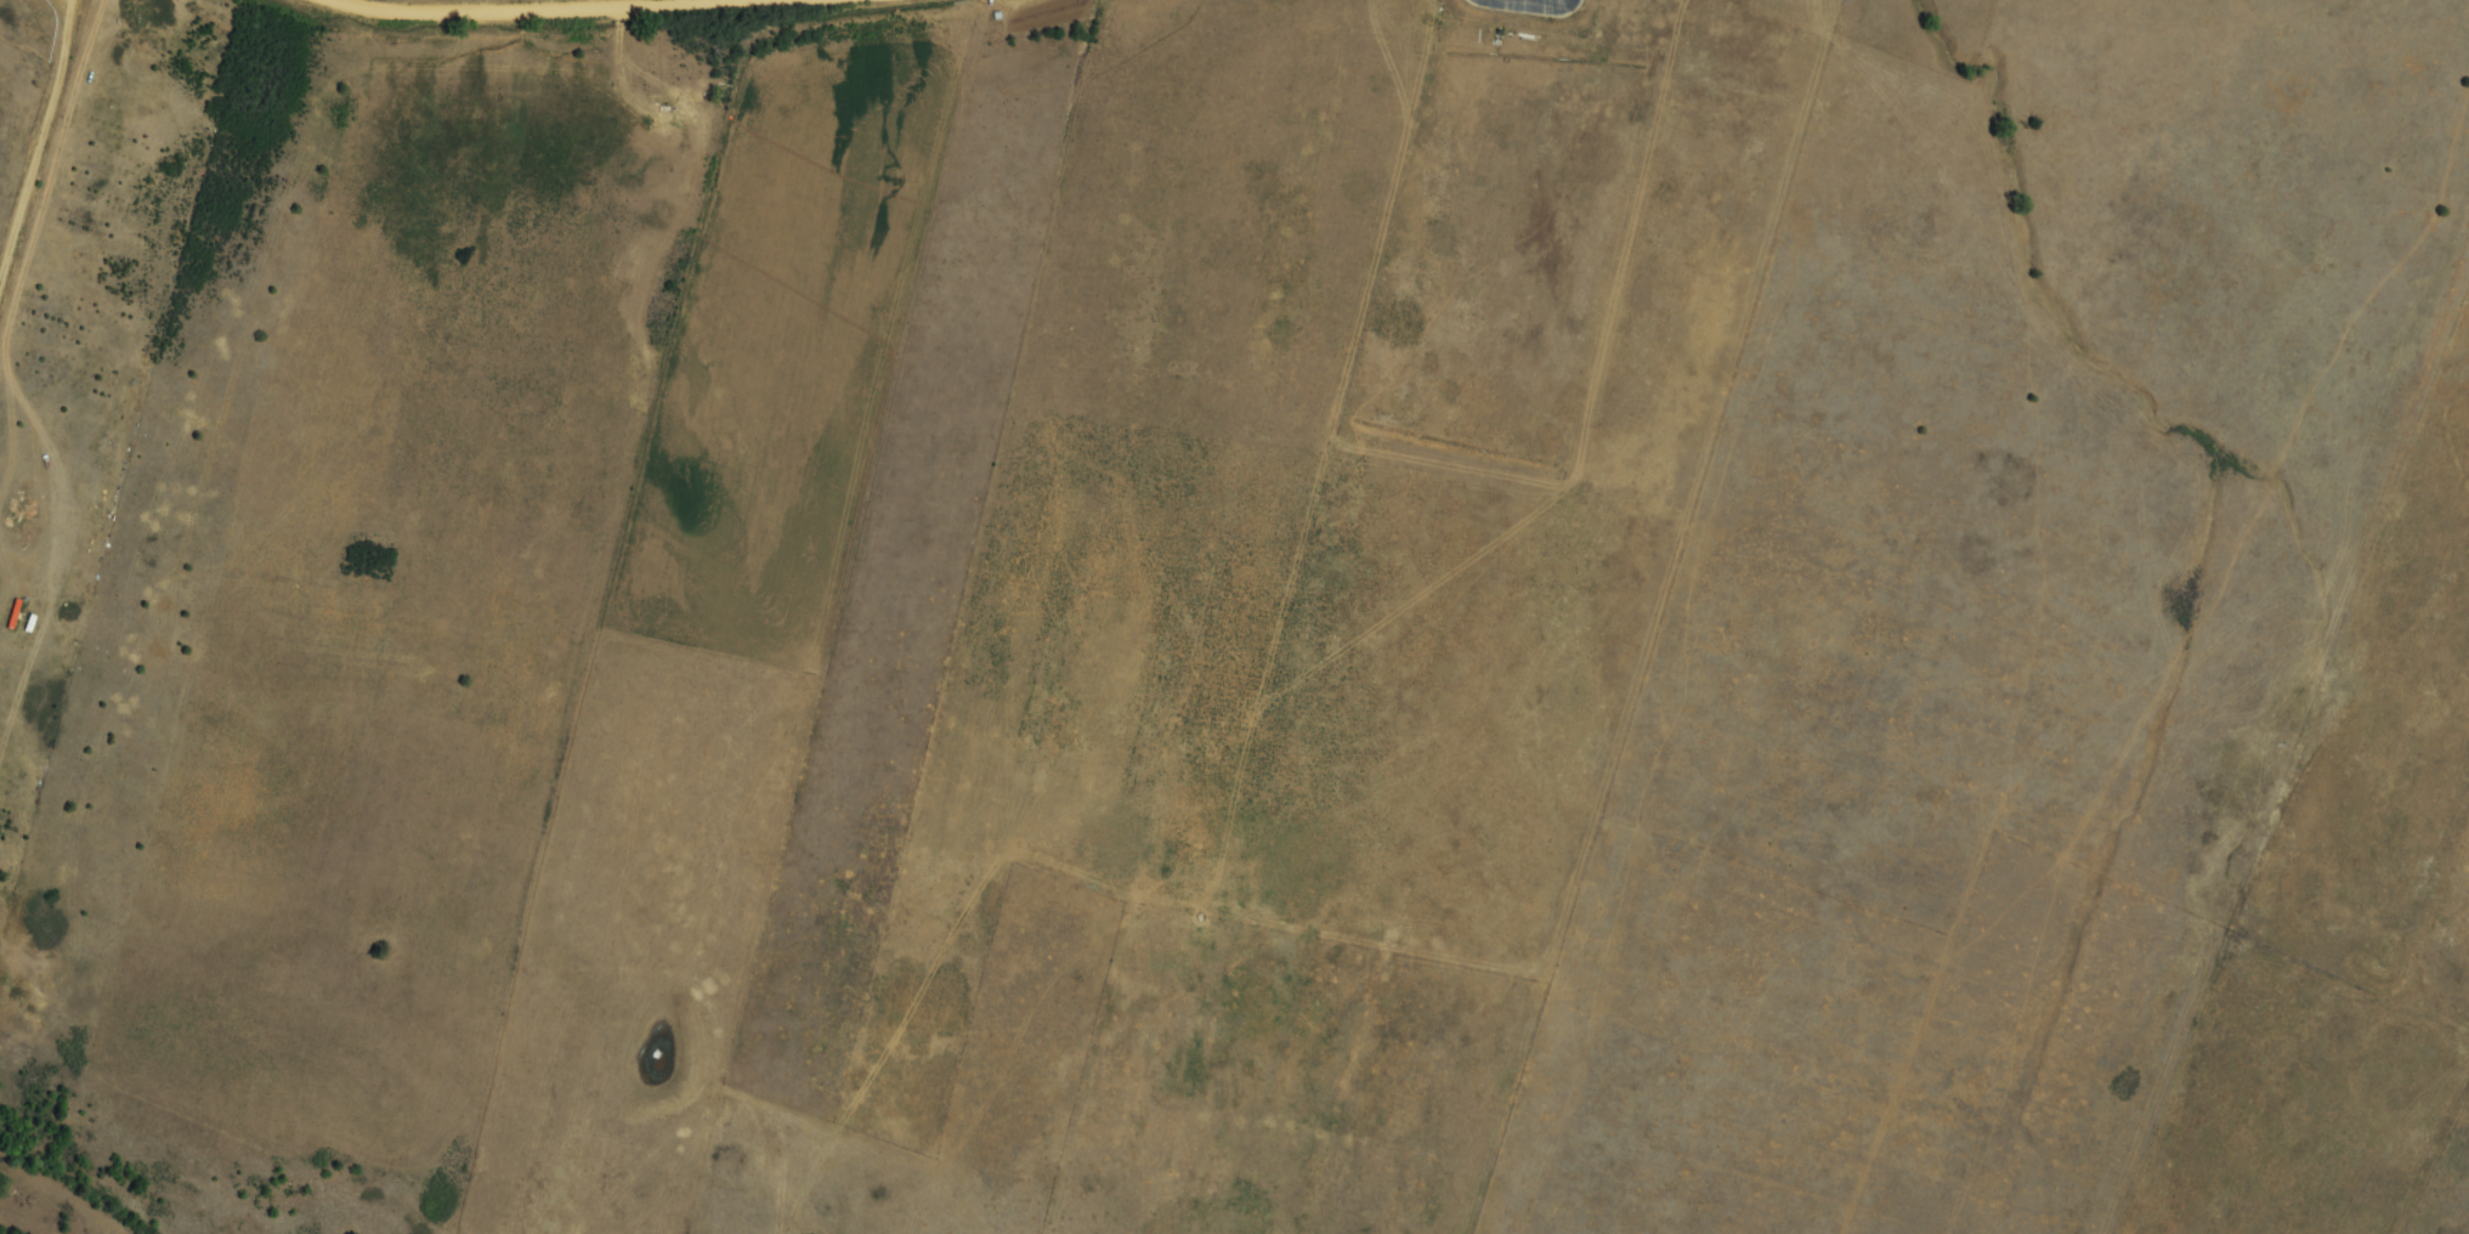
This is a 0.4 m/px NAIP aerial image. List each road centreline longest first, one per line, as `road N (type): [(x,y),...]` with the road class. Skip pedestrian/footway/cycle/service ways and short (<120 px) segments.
road 1 (residential): [(831,0),(477,15),(399,0)]

